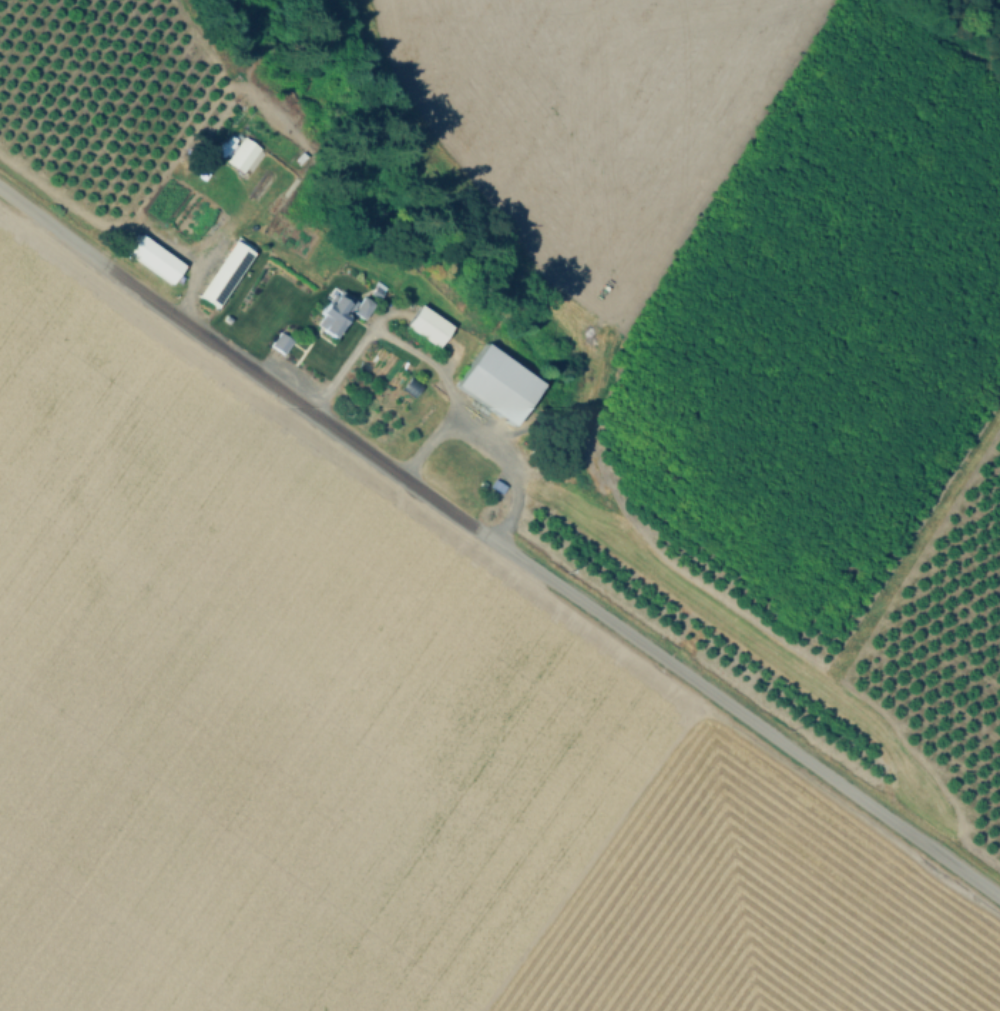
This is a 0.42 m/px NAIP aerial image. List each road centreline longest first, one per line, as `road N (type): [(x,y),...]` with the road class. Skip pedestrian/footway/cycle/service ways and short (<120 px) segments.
road 1 (residential): [(999,899),(0,188)]

